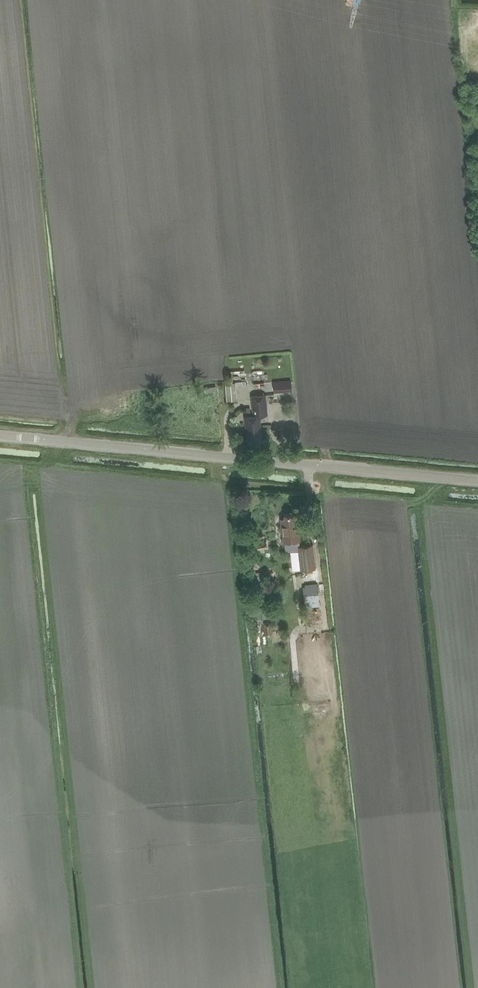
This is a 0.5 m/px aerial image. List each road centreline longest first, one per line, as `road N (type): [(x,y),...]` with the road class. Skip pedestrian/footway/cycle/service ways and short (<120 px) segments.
road 1 (residential): [(477,480),(0,435)]

